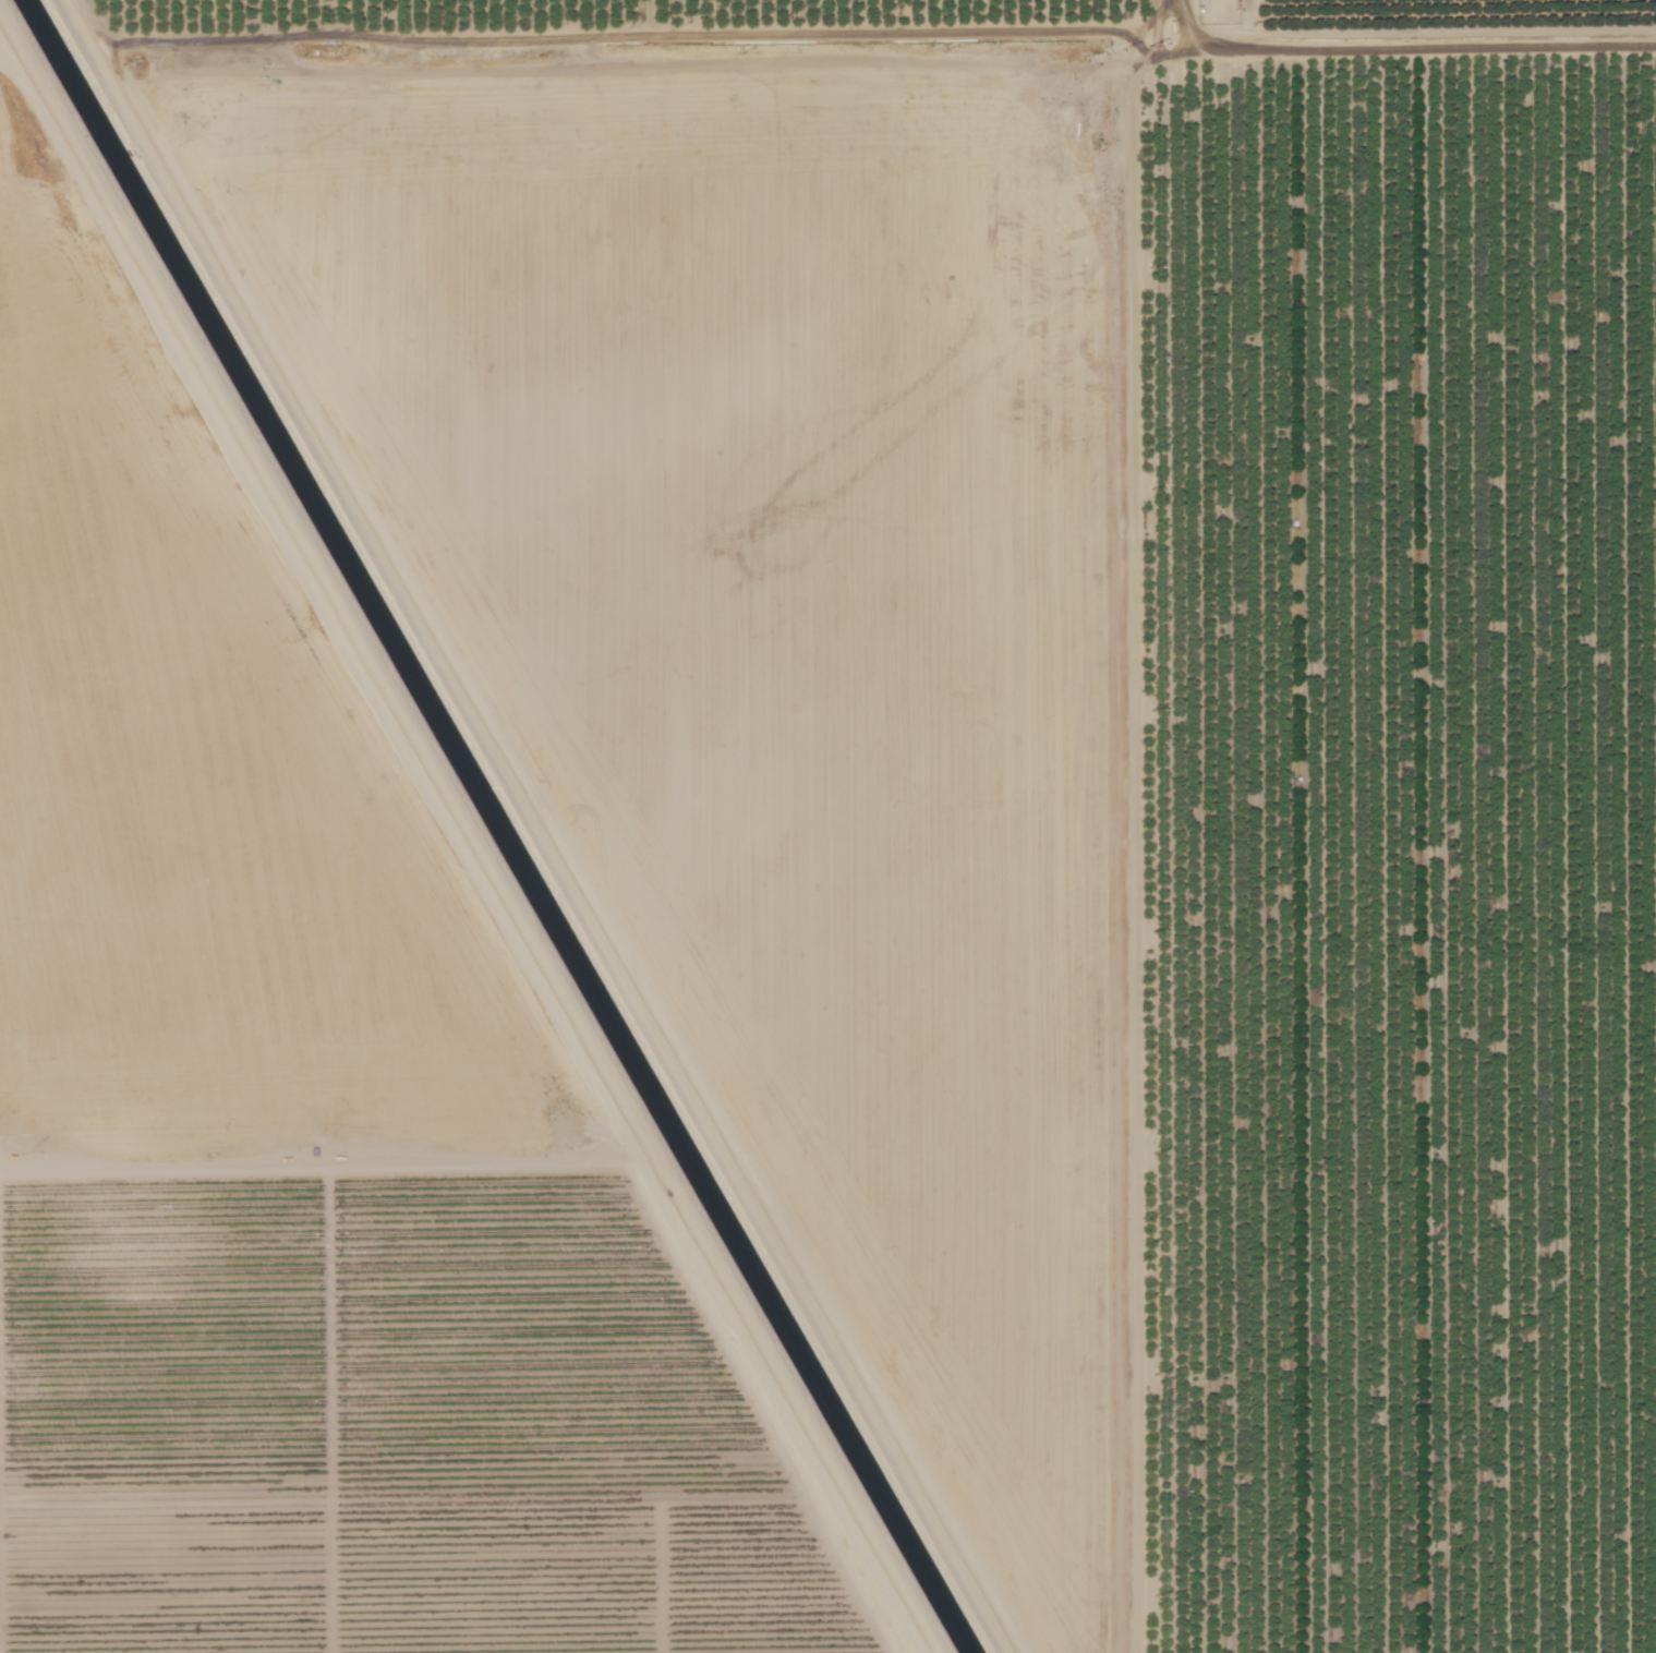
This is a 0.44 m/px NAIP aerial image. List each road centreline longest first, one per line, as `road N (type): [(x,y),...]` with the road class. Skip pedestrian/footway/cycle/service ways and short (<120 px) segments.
road 1 (residential): [(1147,1652),(1195,0)]
road 2 (residential): [(121,83),(192,70),(1196,75)]
road 3 (residential): [(1655,66),(1196,75)]

